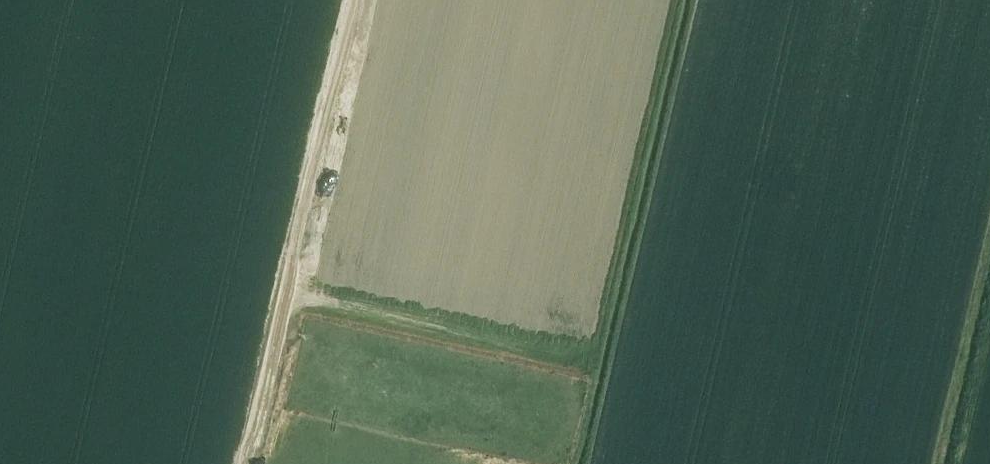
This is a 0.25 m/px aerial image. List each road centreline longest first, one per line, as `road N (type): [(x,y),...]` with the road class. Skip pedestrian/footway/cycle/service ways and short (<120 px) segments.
road 1 (track): [(353,0),(295,254)]

